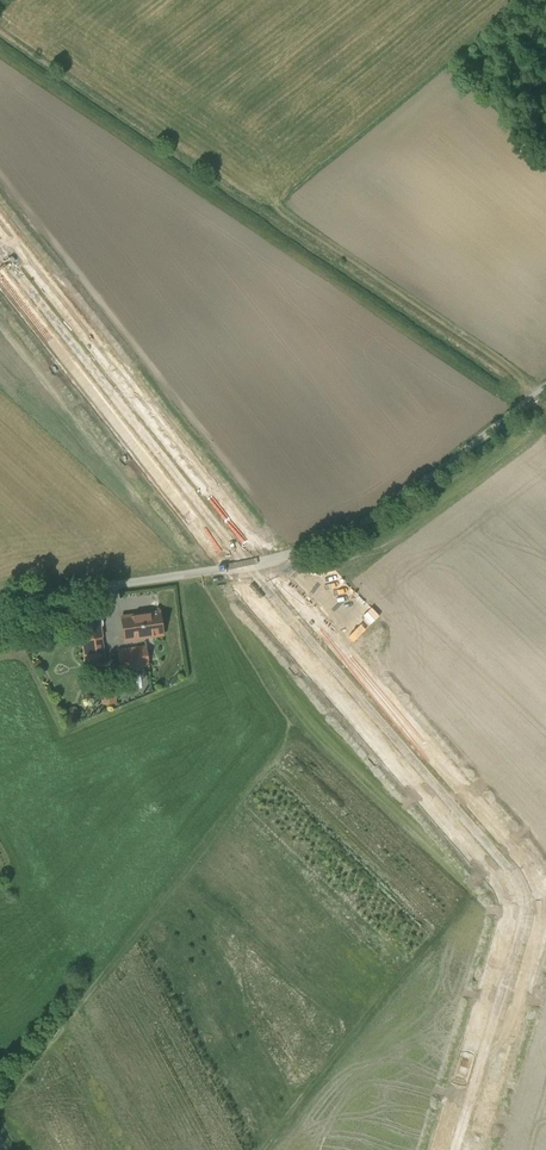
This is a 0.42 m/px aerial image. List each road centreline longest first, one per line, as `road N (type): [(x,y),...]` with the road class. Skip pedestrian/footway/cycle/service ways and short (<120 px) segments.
road 1 (unclassified): [(0,596),(251,559),(317,538),(387,504),(545,383)]
road 2 (track): [(0,1095),(282,742)]
road 3 (track): [(543,385),(292,213),(275,189)]

